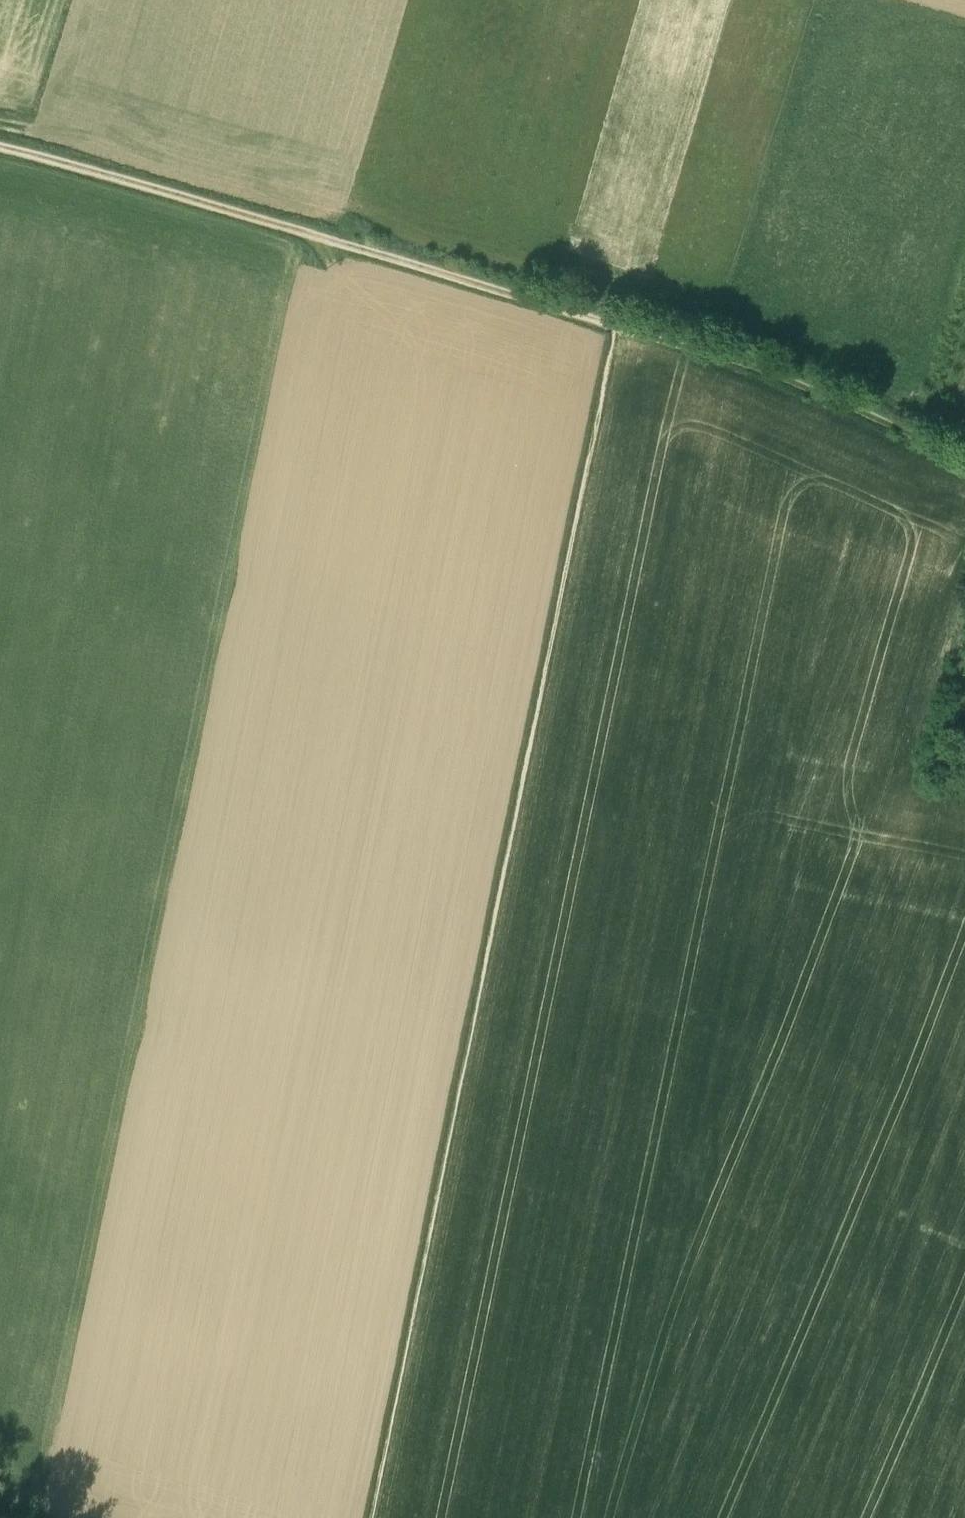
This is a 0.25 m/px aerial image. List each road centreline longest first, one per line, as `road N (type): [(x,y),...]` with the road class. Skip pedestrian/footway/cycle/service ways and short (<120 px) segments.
road 1 (track): [(621,327),(0,146)]
road 2 (track): [(964,457),(770,374),(621,327)]

